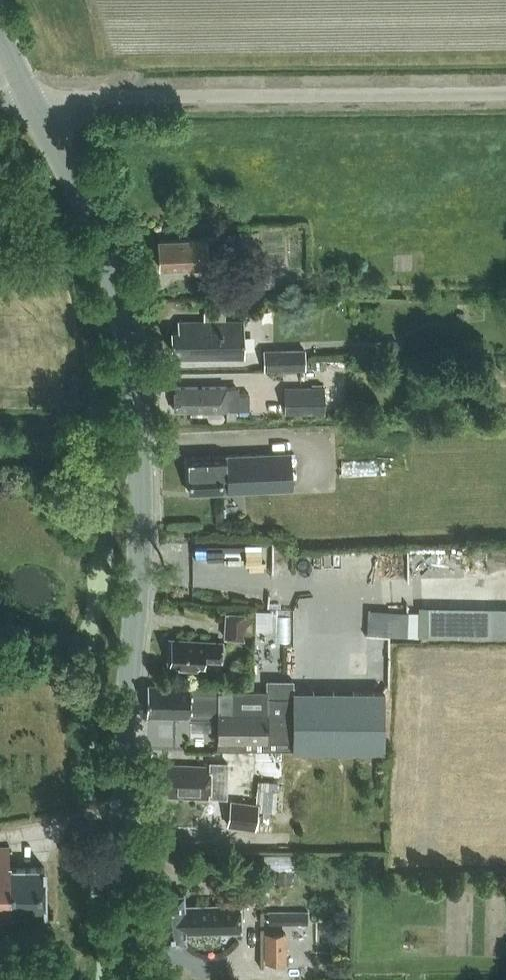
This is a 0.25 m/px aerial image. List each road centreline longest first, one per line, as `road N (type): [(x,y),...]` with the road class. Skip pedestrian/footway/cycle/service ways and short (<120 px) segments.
road 1 (tertiary): [(130,979),(140,470),(133,372),(98,241),(31,107)]
road 2 (unclassified): [(505,94),(146,98),(31,107)]

